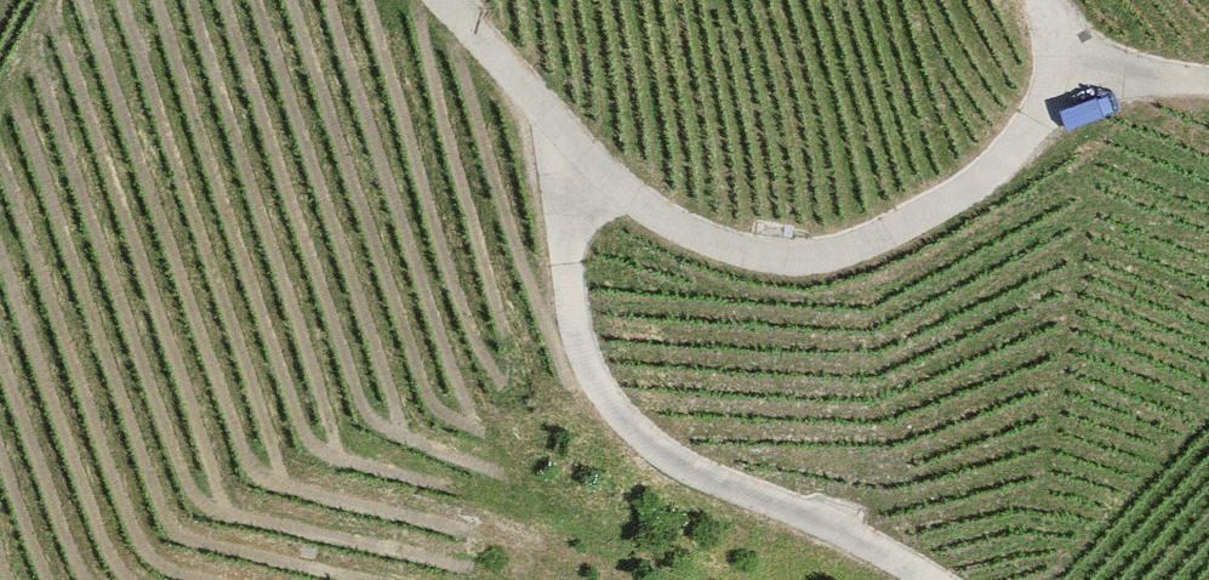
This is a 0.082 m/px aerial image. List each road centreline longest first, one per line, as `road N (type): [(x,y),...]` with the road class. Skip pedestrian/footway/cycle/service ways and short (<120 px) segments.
road 1 (track): [(1035,0),(1055,69),(1044,113),(1011,154),(968,191),(879,239),(830,255),(780,257),(712,242),(653,212),(586,160),(440,0)]
road 2 (track): [(586,160),(568,220),(571,291),(582,351),(602,398),(653,452),(872,535),(938,579)]
road 3 (track): [(1055,69),(1208,84)]

